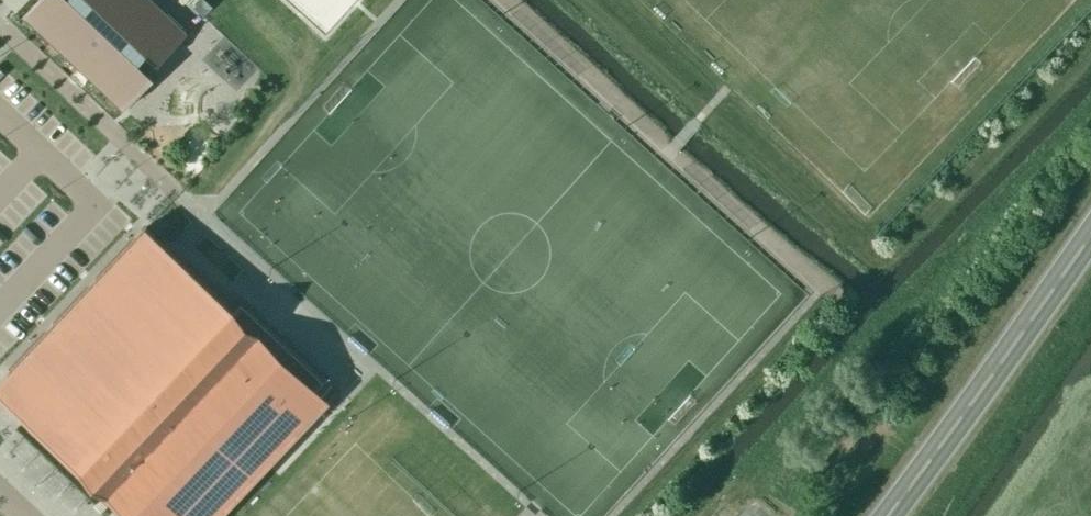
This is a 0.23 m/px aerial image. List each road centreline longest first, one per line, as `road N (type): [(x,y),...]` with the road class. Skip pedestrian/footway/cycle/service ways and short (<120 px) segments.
road 1 (trunk): [(887,515),(1090,234)]

